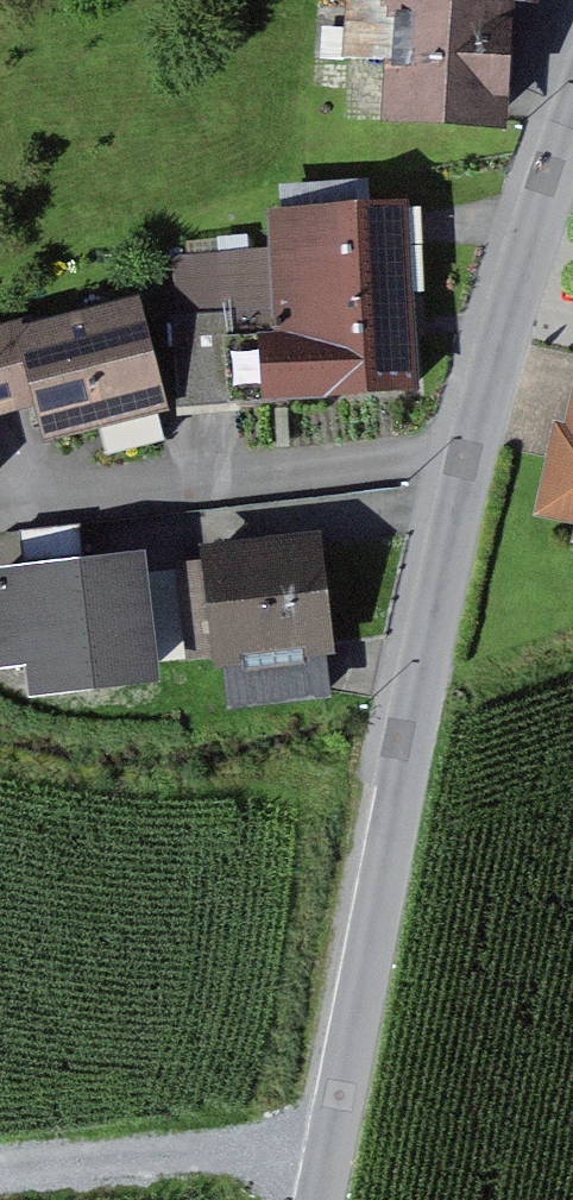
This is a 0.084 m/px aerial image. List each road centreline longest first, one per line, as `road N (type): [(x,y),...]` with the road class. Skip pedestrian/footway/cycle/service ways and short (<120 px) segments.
road 1 (residential): [(339,1144),(471,503),(572,173)]
road 2 (residential): [(339,1144),(0,1173)]

